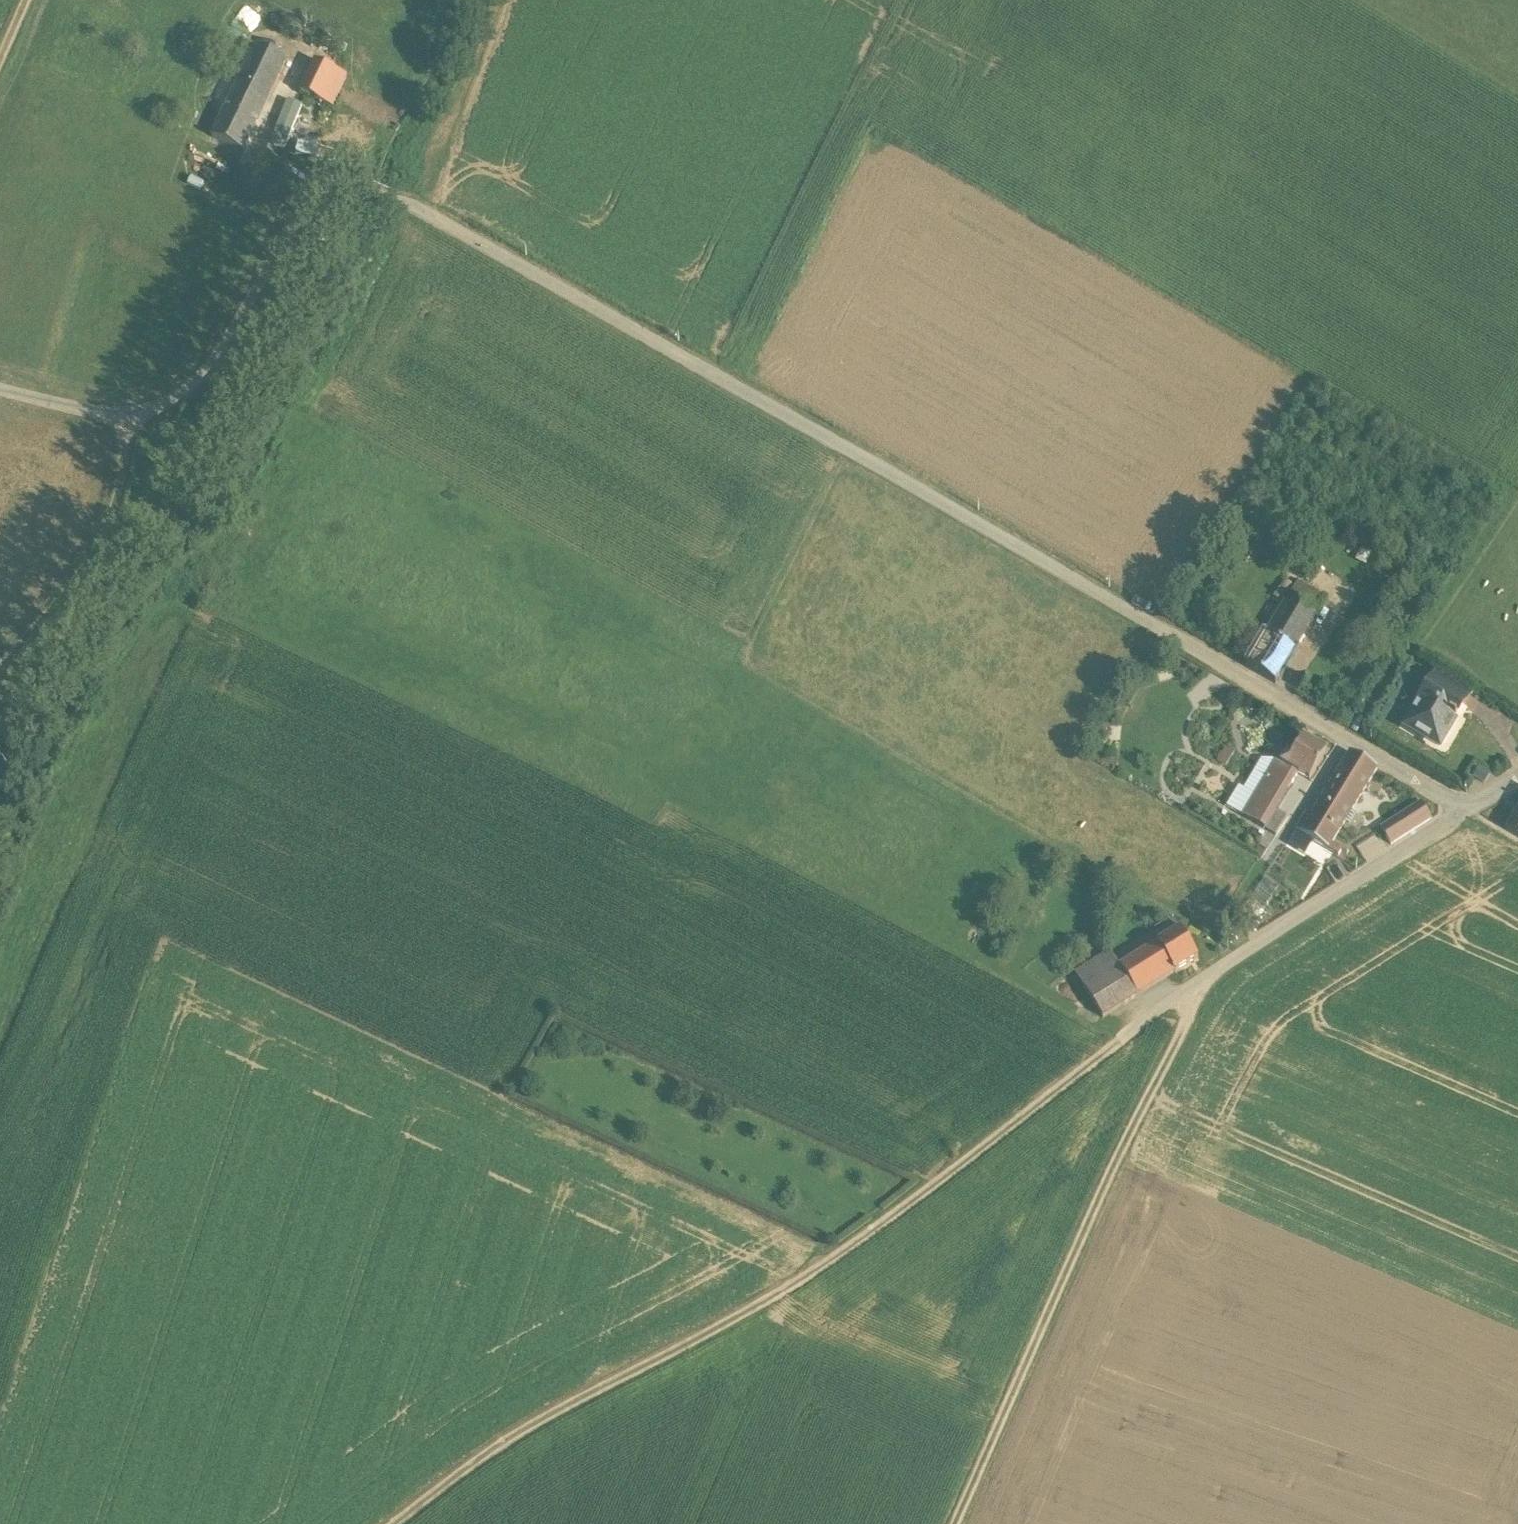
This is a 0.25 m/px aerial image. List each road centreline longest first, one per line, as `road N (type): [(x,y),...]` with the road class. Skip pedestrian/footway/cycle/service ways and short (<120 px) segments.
road 1 (unclassified): [(0,392),(127,419),(177,402),(218,360),(307,205),(341,187),(367,191),(1467,821)]
road 2 (track): [(405,1523),(498,1452),(793,1293),(881,1235),(1119,1047)]
road 3 (track): [(956,1523),(1198,989)]
road 4 (unclassified): [(1119,1047),(1467,821)]
road 5 (track): [(127,419),(101,540),(0,669)]

